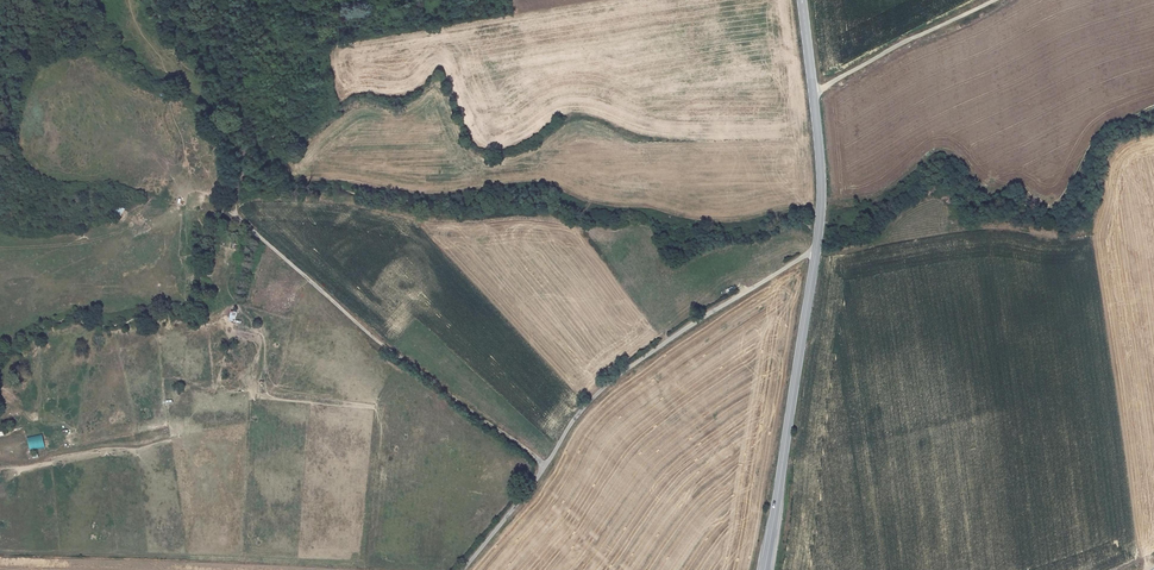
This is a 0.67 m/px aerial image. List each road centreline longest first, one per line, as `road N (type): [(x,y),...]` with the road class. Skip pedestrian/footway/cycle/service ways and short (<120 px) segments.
road 1 (track): [(550,466),(402,360),(235,210),(245,180),(284,163),(333,110),(321,0)]
road 2 (unclassified): [(472,569),(526,504),(585,411),(730,301),(816,252)]
road 3 (secondary): [(816,252),(764,569)]
road 4 (secondary): [(801,0),(821,174),(816,252)]
road 5 (track): [(994,0),(813,95)]
road 6 (track): [(816,252),(867,245),(935,191),(952,201),(962,229)]

